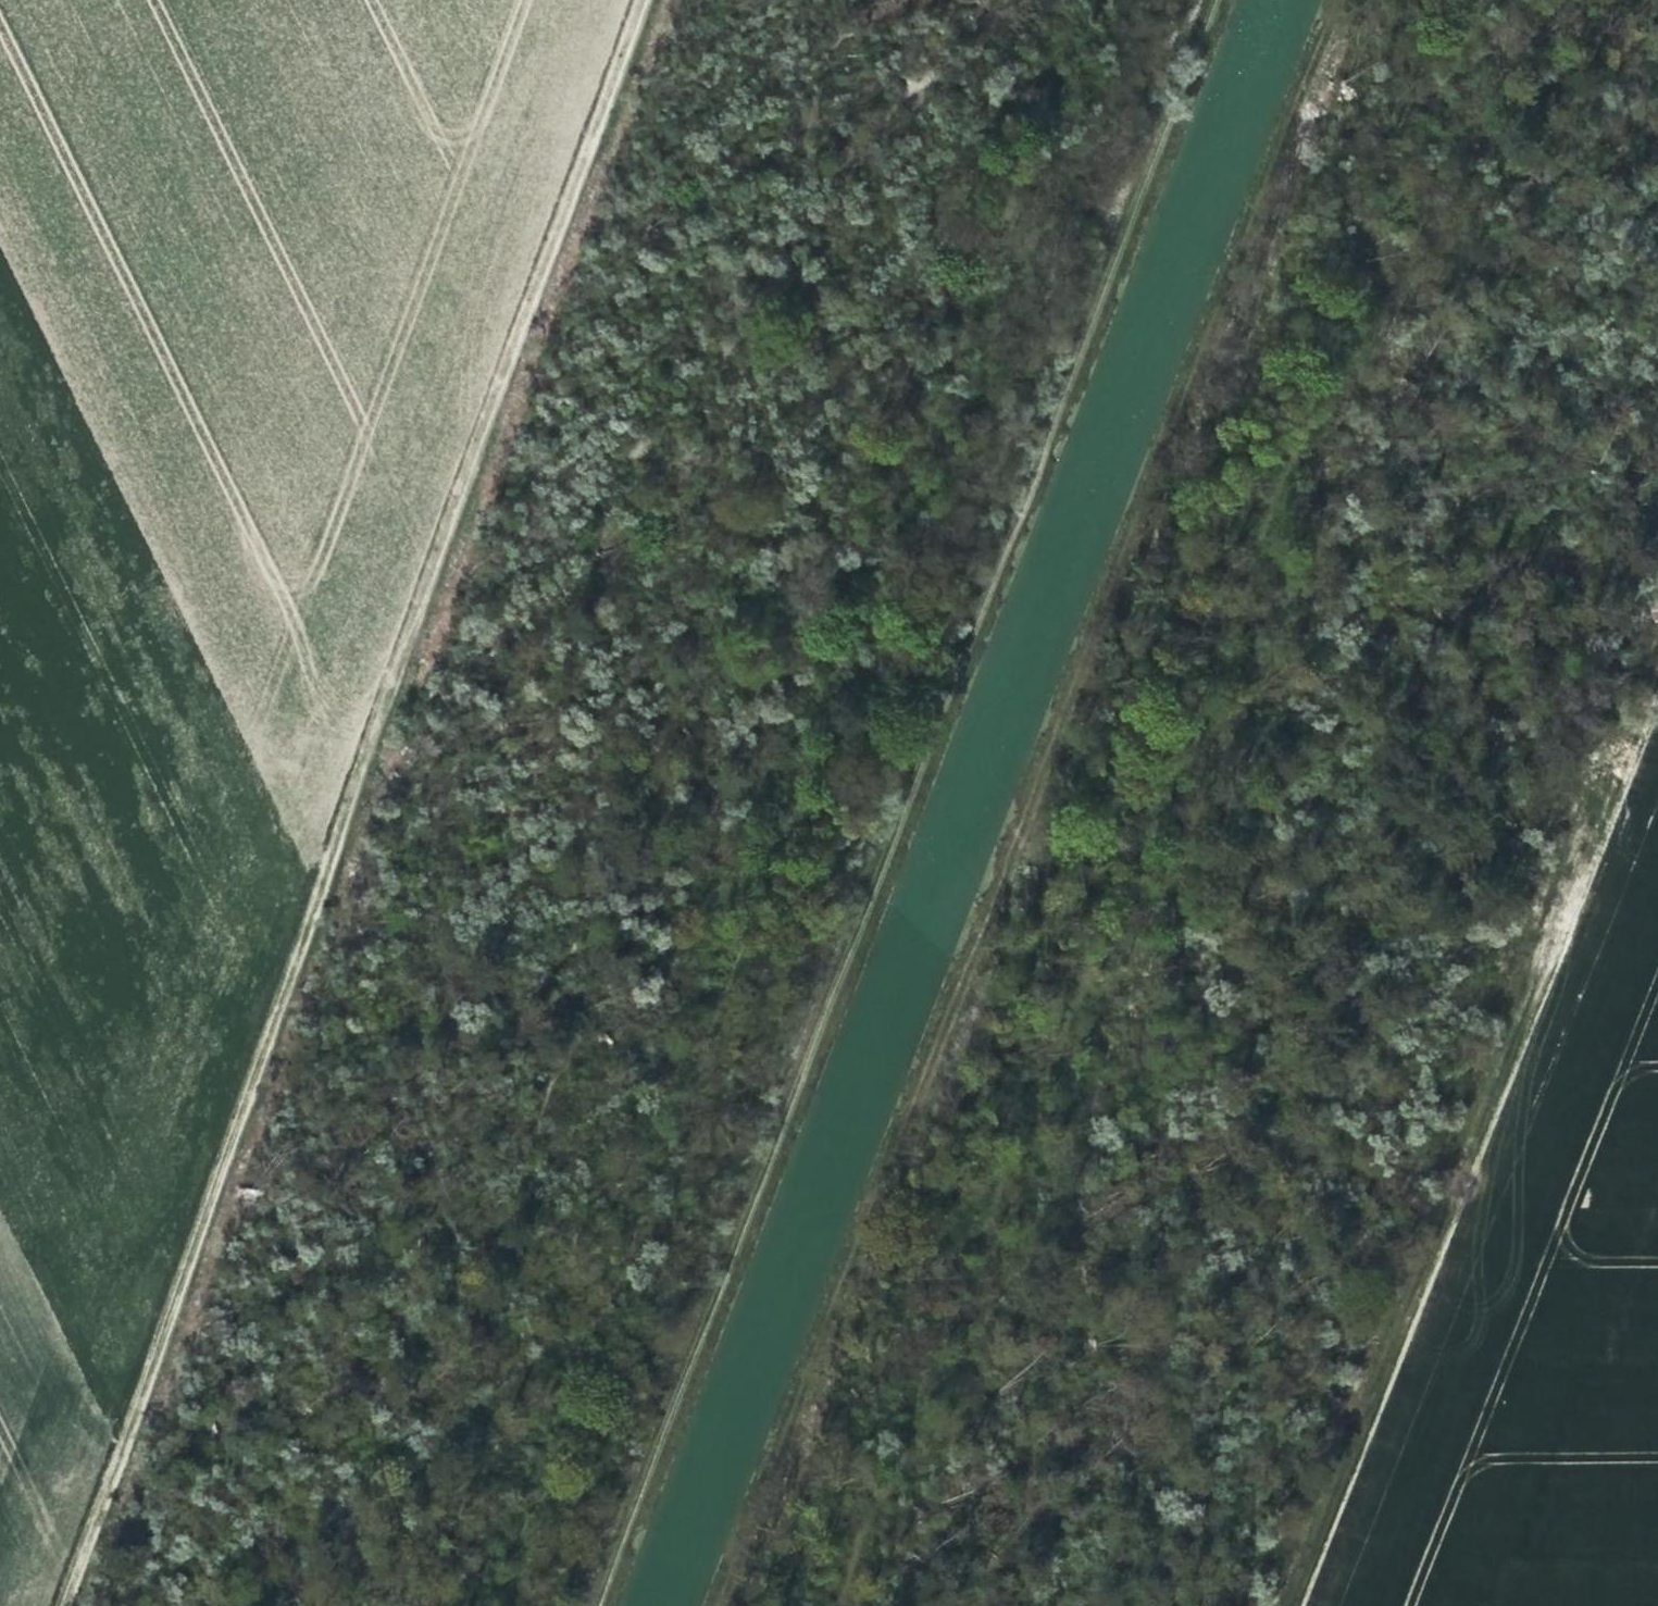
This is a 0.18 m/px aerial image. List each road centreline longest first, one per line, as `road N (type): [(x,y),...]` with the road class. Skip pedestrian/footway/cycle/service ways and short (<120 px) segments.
road 1 (track): [(1202,0),(581,1605)]
road 2 (track): [(55,1605),(632,0)]

